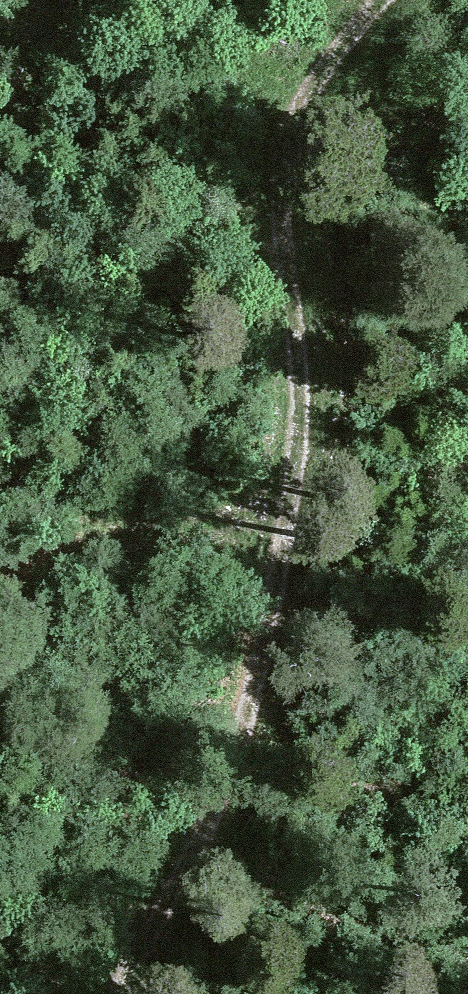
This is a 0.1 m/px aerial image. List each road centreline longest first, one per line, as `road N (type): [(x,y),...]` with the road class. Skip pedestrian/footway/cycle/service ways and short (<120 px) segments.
road 1 (track): [(118,993),(209,788),(276,563),(294,396),(284,216),(289,153),(306,97),(377,0)]
road 2 (track): [(282,509),(177,525),(36,570),(0,596)]
road 3 (track): [(289,153),(194,0)]

